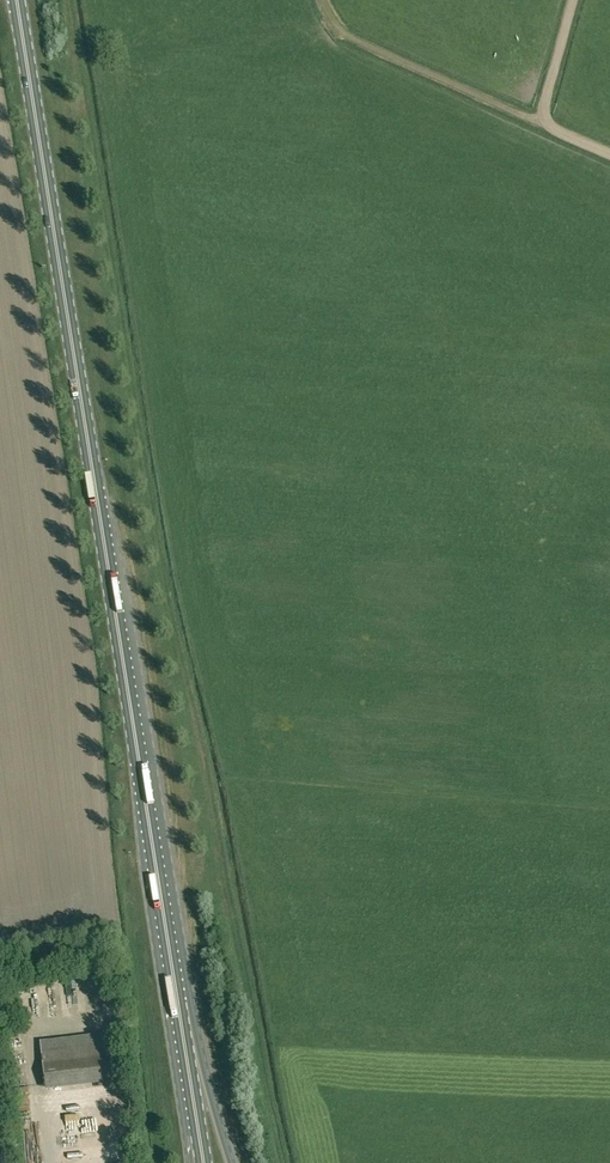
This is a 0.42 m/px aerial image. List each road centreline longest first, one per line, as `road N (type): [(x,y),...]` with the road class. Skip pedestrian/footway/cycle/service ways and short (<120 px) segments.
road 1 (primary): [(178,1002),(17,0)]
road 2 (track): [(542,122),(346,35),(322,0)]
road 3 (primary): [(233,1162),(178,1002)]
road 4 (primary): [(199,1133),(178,1002)]
road 5 (track): [(542,122),(575,0)]

